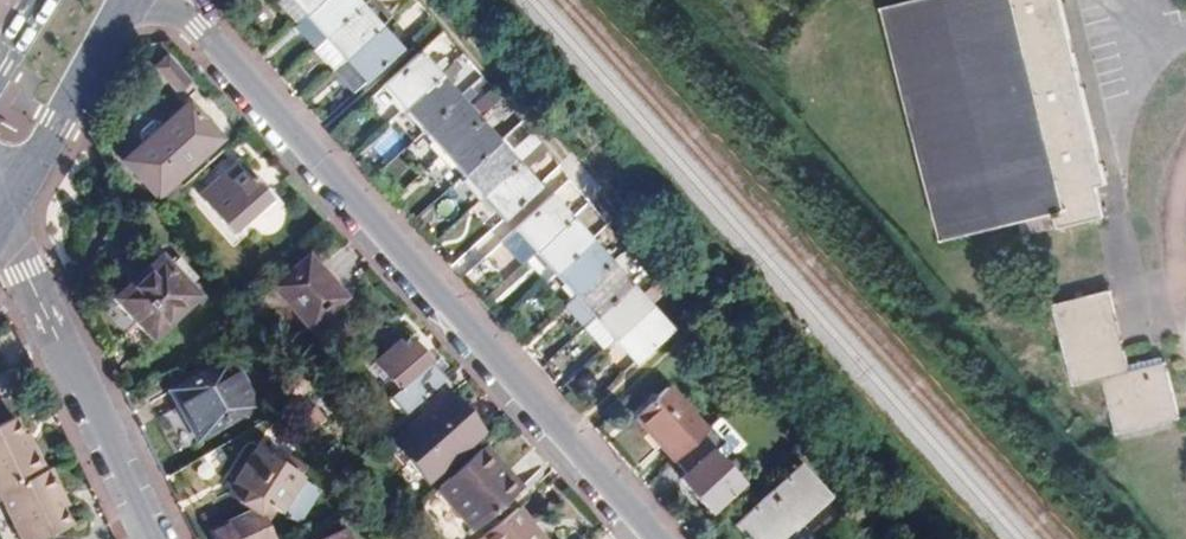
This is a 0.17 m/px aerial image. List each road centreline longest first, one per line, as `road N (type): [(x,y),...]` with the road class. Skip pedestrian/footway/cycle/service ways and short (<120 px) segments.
road 1 (residential): [(148,0),(199,28),(231,58),(659,538)]
road 2 (residential): [(153,538),(23,266),(15,184)]
road 3 (secondary): [(15,184),(128,0)]

